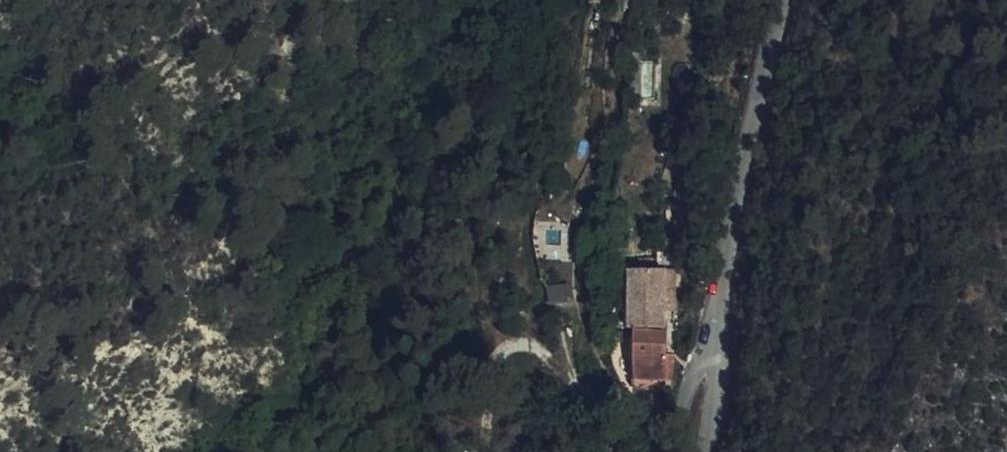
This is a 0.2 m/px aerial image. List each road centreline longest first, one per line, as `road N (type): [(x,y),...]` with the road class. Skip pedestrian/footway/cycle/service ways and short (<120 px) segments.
road 1 (unclassified): [(713,451),(719,334),(778,0)]

